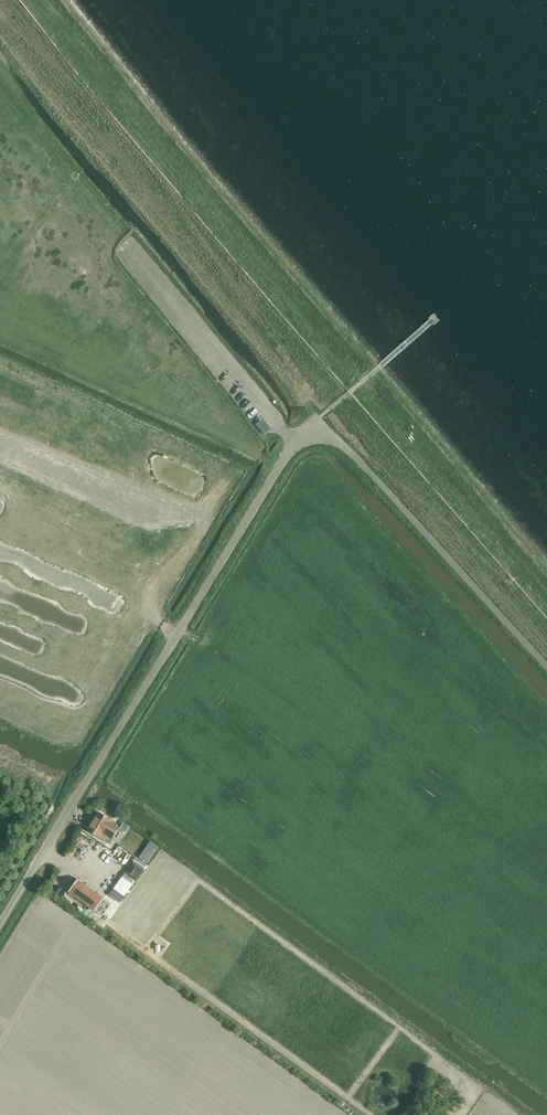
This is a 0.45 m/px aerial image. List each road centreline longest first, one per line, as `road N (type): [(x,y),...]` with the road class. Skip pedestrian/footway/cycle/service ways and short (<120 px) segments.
road 1 (unclassified): [(0,924),(295,442)]
road 2 (unclassified): [(546,668),(350,452),(312,435),(295,442)]

